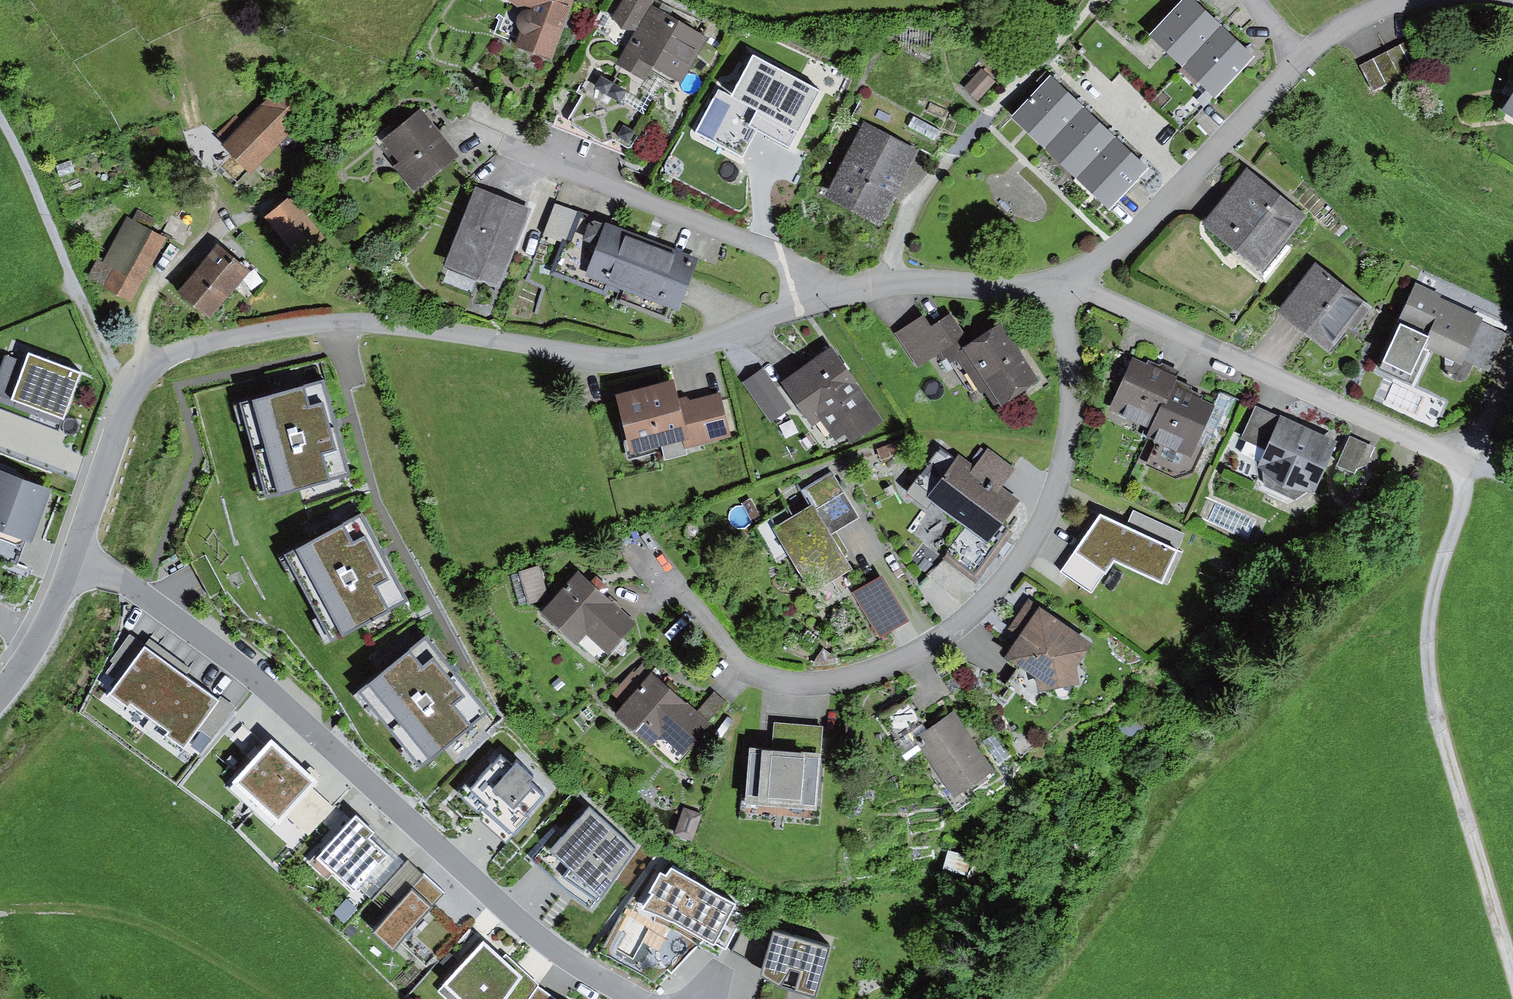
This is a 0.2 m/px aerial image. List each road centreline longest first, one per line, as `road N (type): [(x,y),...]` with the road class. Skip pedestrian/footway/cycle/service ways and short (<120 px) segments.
road 1 (residential): [(72,559),(127,398),(158,360),(288,328),(351,325),(616,361),(688,348),(832,295)]
road 2 (residential): [(1056,290),(1075,368),(1073,432),(1051,506),(956,629),(875,670),(806,685),(762,675),(732,654),(657,565)]
road 3 (residential): [(72,559),(123,582),(254,680),(497,905),(638,998)]
road 4 (track): [(1512,979),(1430,686),(1430,625),(1458,509),(1461,461)]
road 5 (residential): [(1079,278),(1461,461)]
road 6 (residential): [(832,295),(798,263),(731,233),(505,149)]
road 7 (track): [(169,45),(210,144),(221,206),(145,312),(152,366)]
road 8 (residential): [(1079,278),(1182,191),(1302,56)]
road 9 (track): [(292,998),(136,919),(63,906),(0,910)]
road 10 (track): [(0,124),(127,398)]
road 11 (residential): [(832,295),(888,280),(1056,290)]

